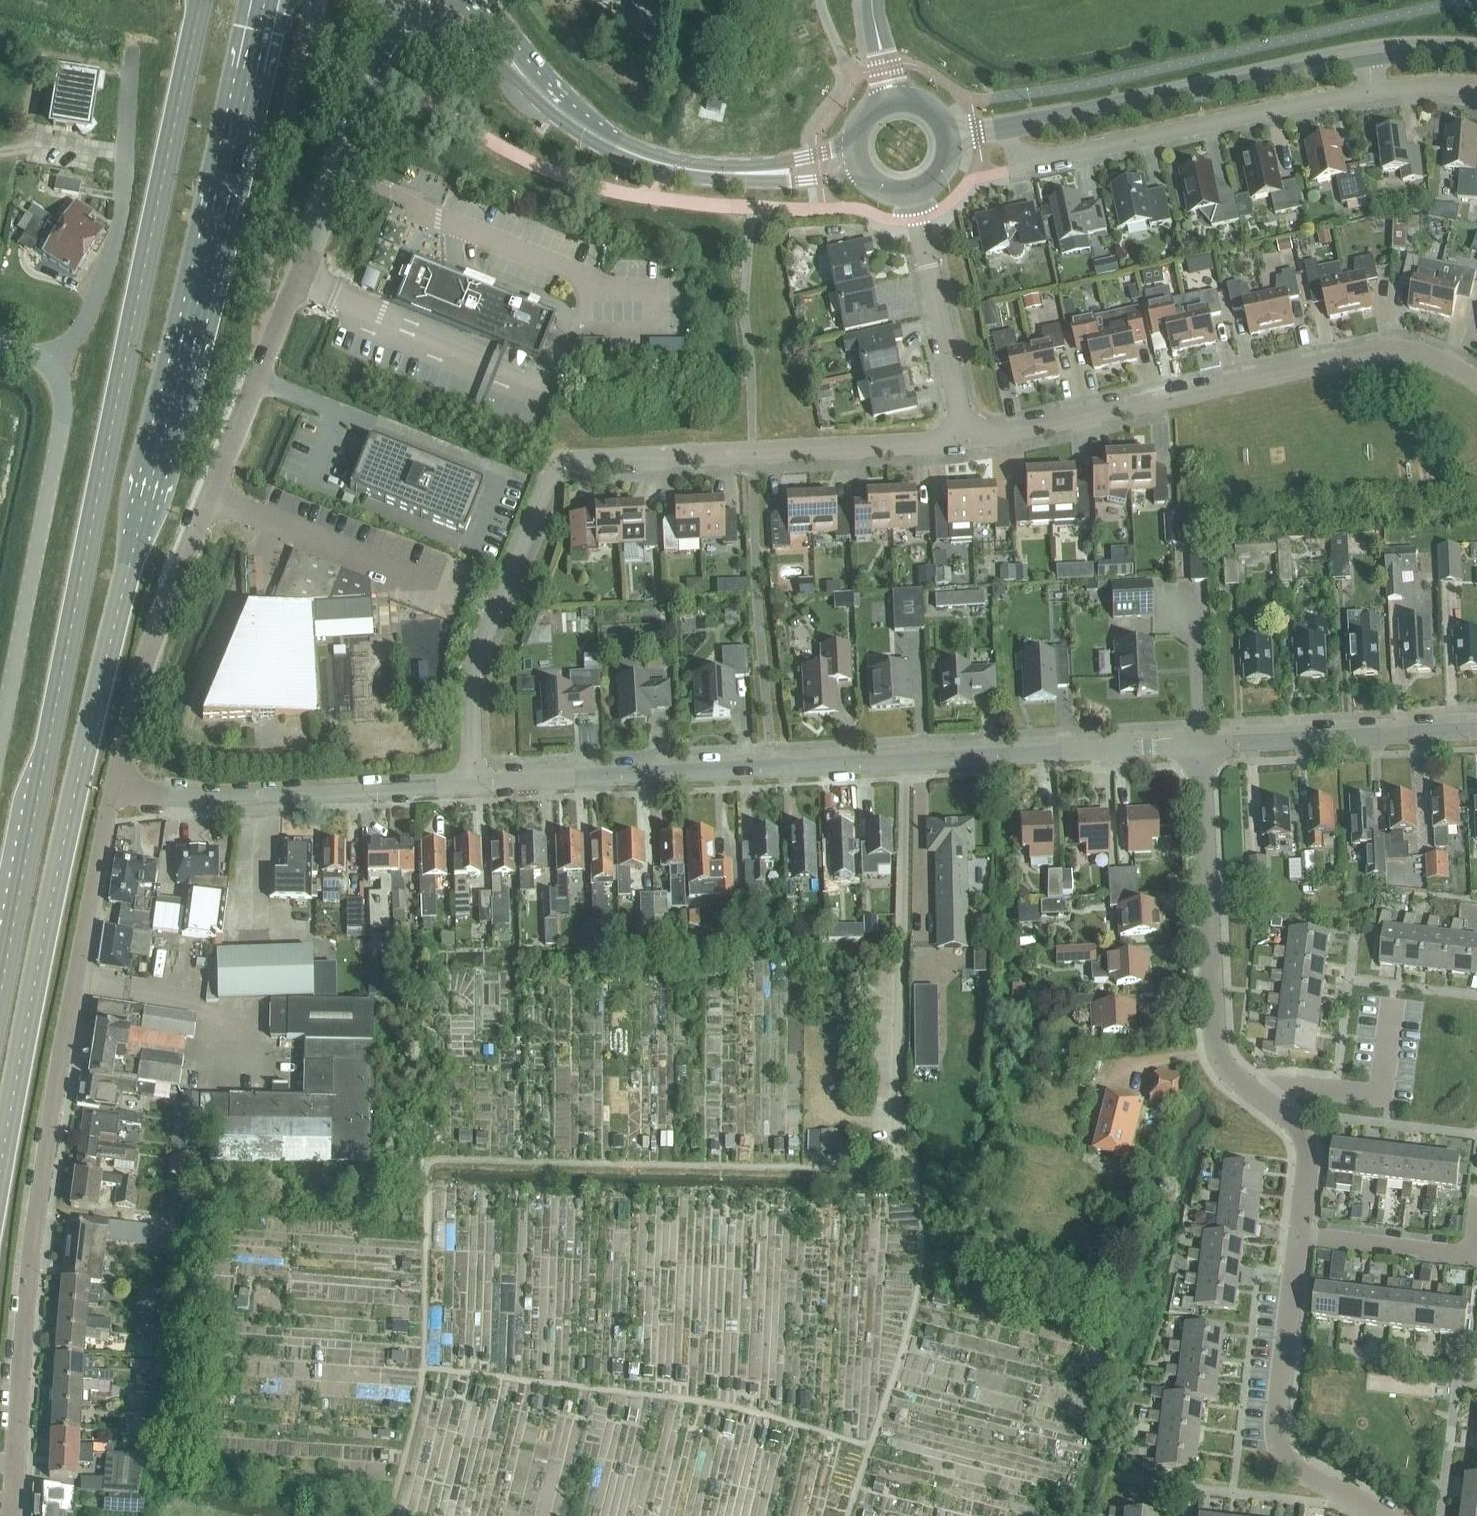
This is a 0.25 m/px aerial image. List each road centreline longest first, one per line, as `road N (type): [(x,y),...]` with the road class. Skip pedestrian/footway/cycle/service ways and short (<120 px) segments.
road 1 (primary): [(0,1172),(91,726),(265,0)]
road 2 (primary): [(201,0),(0,1000)]
road 3 (track): [(387,1515),(423,1367),(428,1161),(917,1167)]
road 4 (unclassified): [(114,791),(147,654),(381,83)]
road 5 (residential): [(966,439),(558,466),(477,654),(473,784)]
road 6 (residential): [(13,1515),(35,1224),(114,791)]
road 7 (unclassified): [(473,784),(1199,746)]
road 8 (residential): [(1476,380),(1429,356),(1381,351),(966,439)]
road 9 (track): [(423,1367),(715,1403),(870,1445)]
road 10 (tertiary): [(470,39),(582,137),(646,167),(752,182),(865,175)]
road 11 (tertiary): [(856,147),(717,166),(628,146),(538,84),(489,19)]
road 12 (unclassified): [(0,744),(64,413),(59,359)]
road 13 (residential): [(1268,1102),(1216,1048),(1199,746)]
road 14 (tertiary): [(1366,54),(1004,127)]
road 15 (unclassified): [(114,791),(253,795),(473,784)]
road 16 (track): [(847,1515),(920,1276),(917,1167)]
road 17 (residential): [(1389,1515),(1294,1467),(1281,1452),(1276,1422),(1298,1237)]
road 18 (residential): [(1038,161),(1373,92)]
road 19 (residential): [(59,359),(84,326),(121,218),(131,47)]
road 20 (unclassified): [(1199,746),(1476,731)]
road 21 (residential): [(966,439),(911,192)]
road 22 (residential): [(1268,1102),(1293,1086),(1380,1096),(1391,1006)]
road 23 (residential): [(1298,1237),(1474,1258),(1476,1231)]
road 24 (residential): [(1298,1237),(1306,1151),(1291,1121),(1268,1102)]

